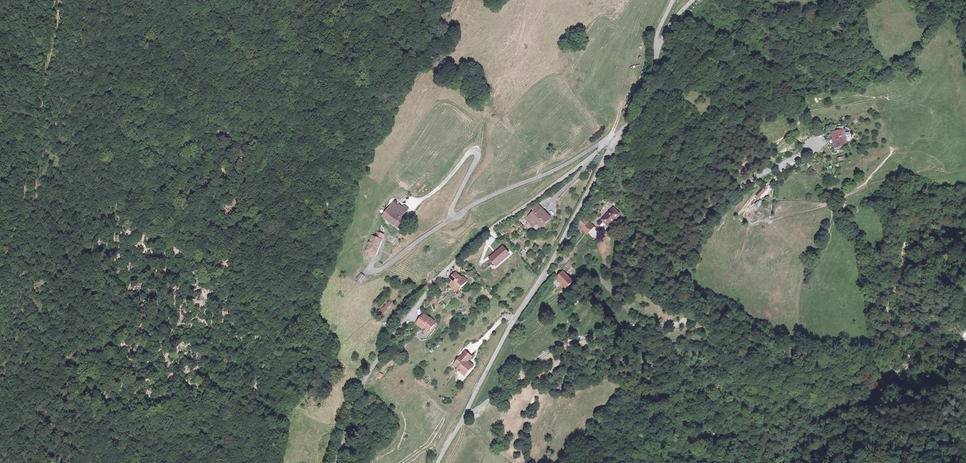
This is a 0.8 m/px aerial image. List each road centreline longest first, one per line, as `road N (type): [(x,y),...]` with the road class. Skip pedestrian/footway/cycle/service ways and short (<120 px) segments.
road 1 (track): [(815,147),(705,212),(687,257),(687,321),(558,348),(463,419)]
road 2 (residential): [(618,136),(438,462)]
road 3 (residential): [(412,311),(476,242),(618,136)]
road 4 (track): [(527,462),(533,401),(577,339)]

